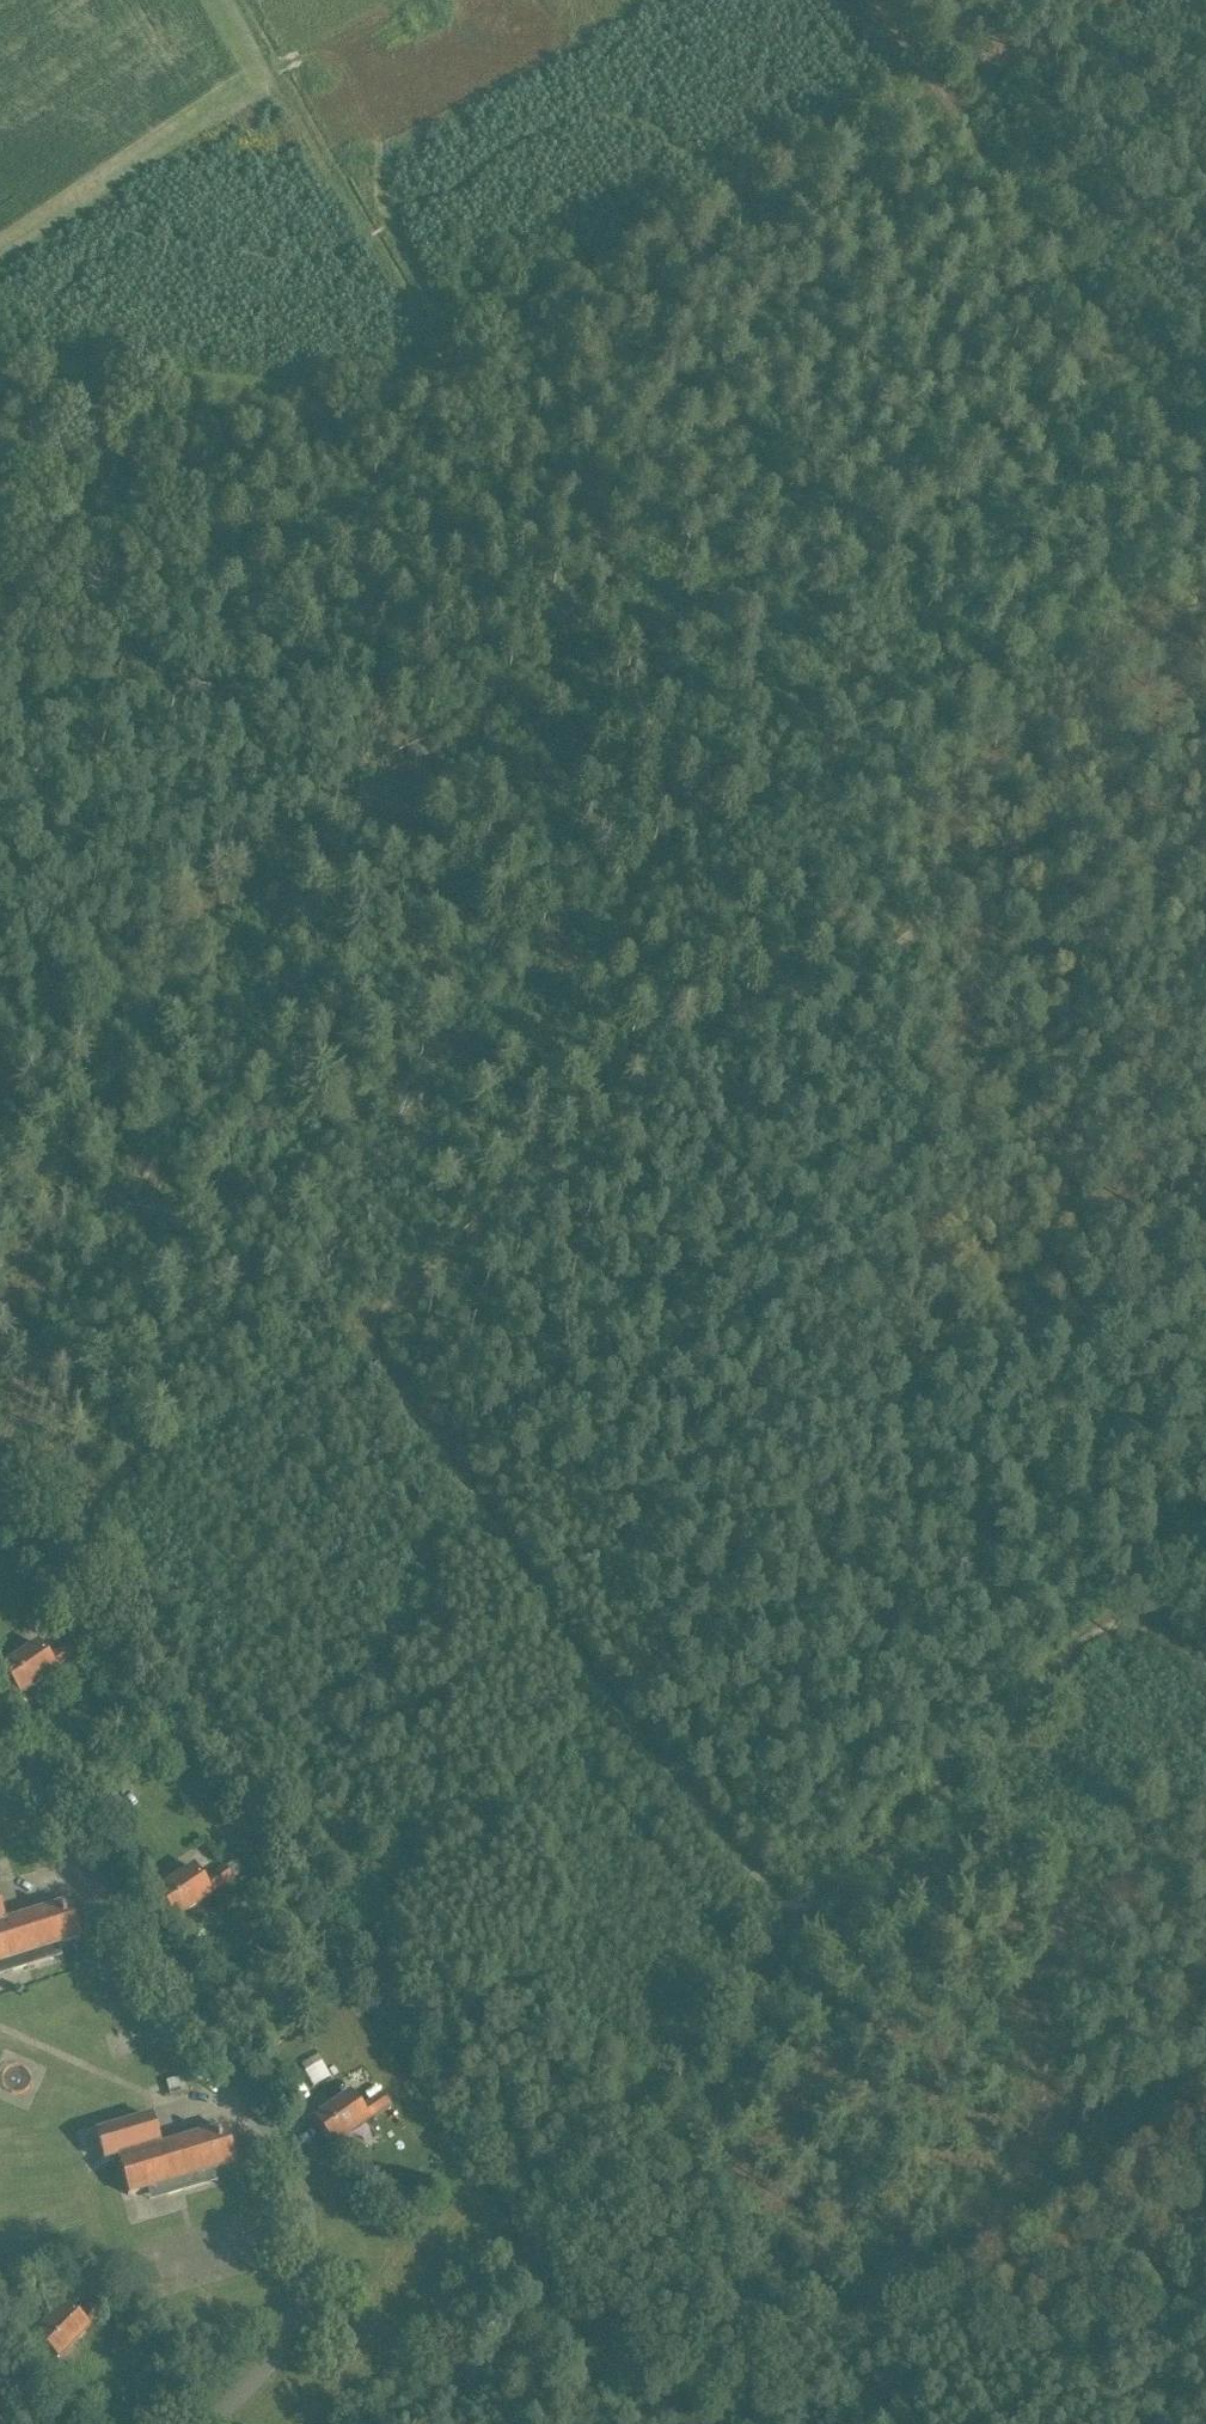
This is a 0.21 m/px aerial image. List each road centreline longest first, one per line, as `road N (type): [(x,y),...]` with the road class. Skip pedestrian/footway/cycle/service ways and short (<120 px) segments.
road 1 (track): [(542,2200),(0,1415)]
road 2 (unclassified): [(208,2423),(272,2360),(311,2273),(307,2209),(281,2141),(0,1733)]
road 3 (track): [(801,1927),(542,2200),(549,2276),(577,2342),(688,2423)]
road 4 (track): [(622,1126),(255,596)]
road 5 (track): [(879,0),(1099,317),(1205,495)]
road 6 (track): [(71,1513),(367,1328)]
road 7 (track): [(1205,1509),(1105,1621)]

